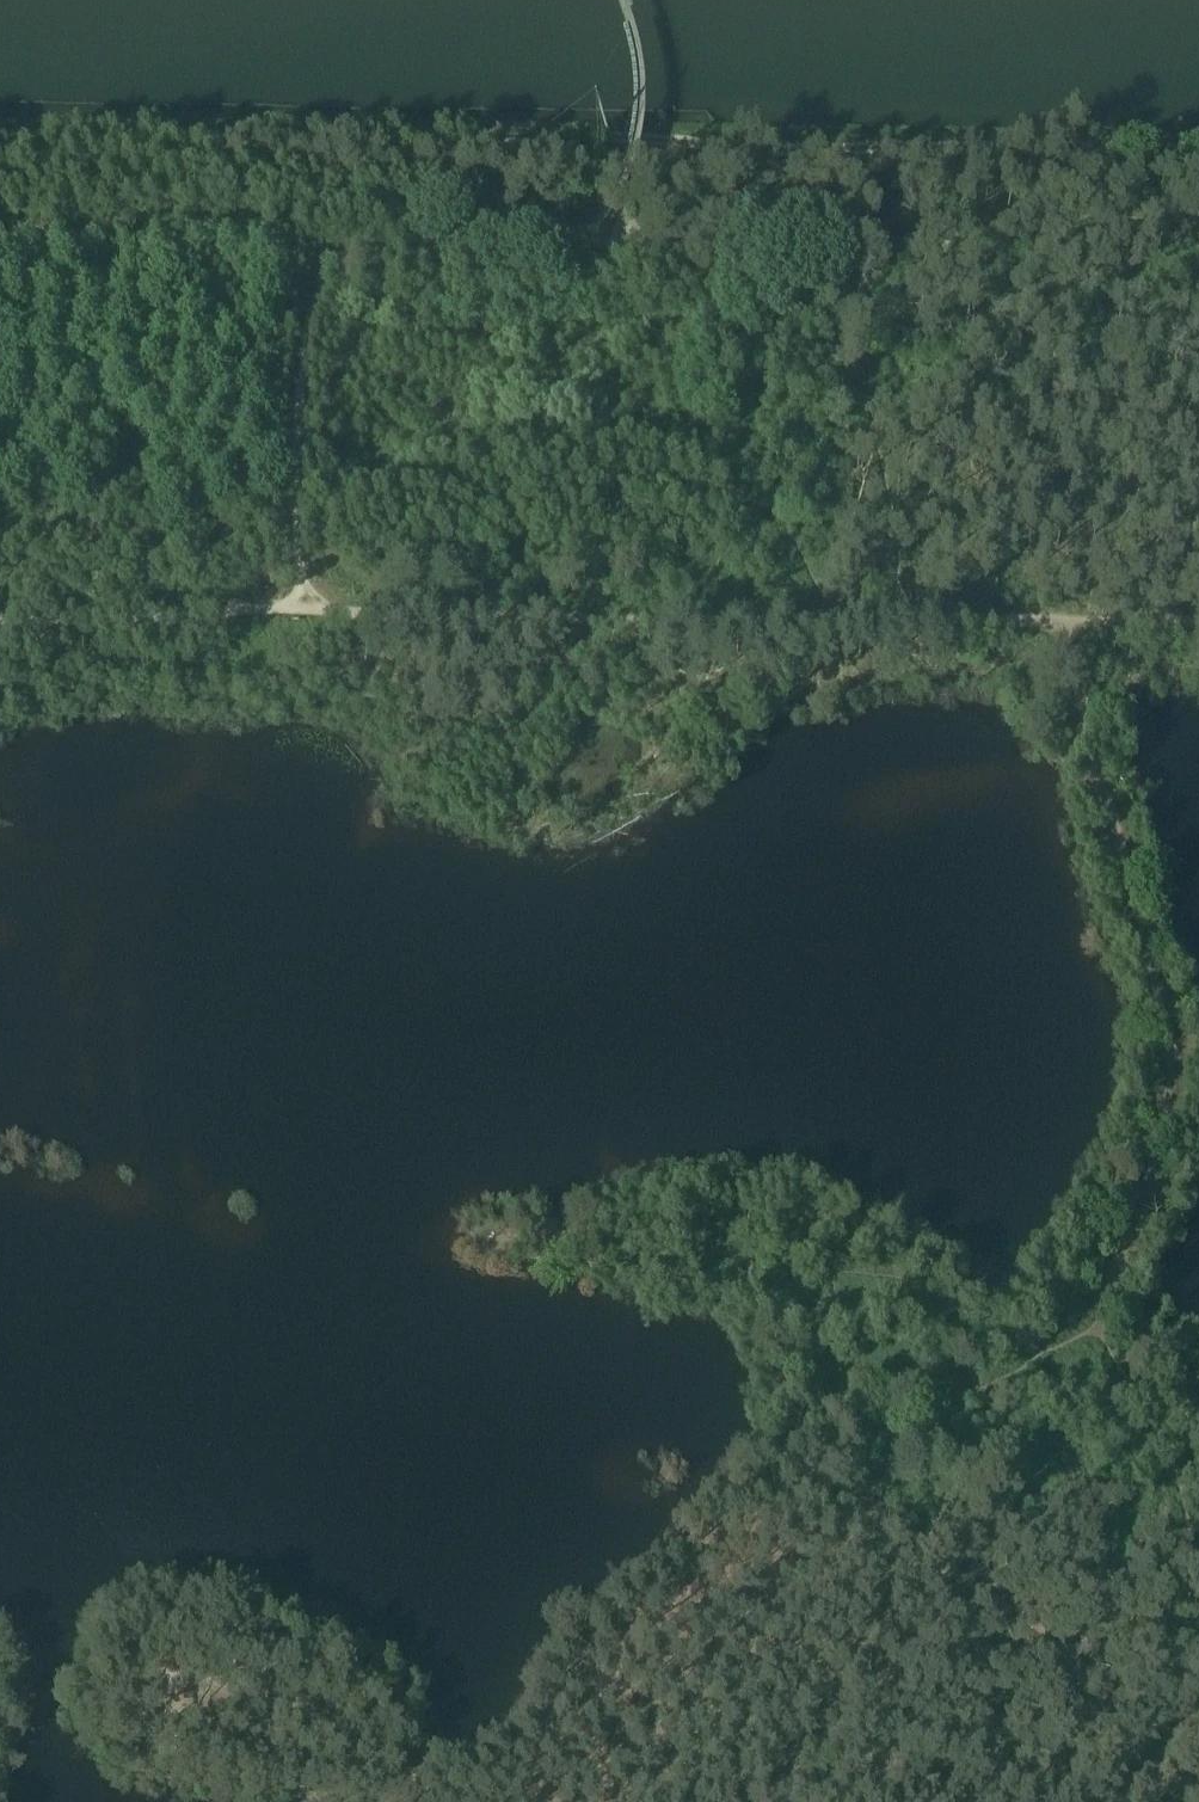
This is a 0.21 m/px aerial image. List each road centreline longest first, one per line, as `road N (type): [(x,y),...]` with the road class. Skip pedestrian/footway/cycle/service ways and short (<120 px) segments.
road 1 (track): [(1198,141),(0,132)]
road 2 (track): [(1198,619),(513,620),(302,611)]
road 3 (track): [(302,611),(0,616)]
road 4 (track): [(1198,1593),(1188,1510),(1158,1433),(1083,1339)]

